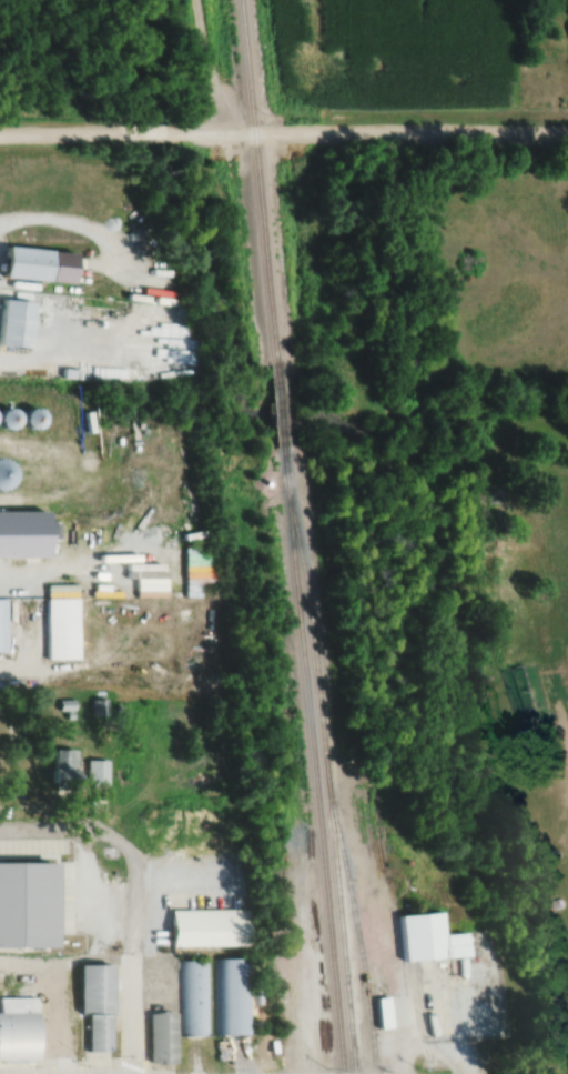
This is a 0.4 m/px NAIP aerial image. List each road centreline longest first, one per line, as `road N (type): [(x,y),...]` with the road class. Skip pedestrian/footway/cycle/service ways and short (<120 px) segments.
road 1 (tertiary): [(168,133),(567,139)]
road 2 (residential): [(119,839),(135,869),(135,1073)]
road 3 (tertiary): [(0,134),(128,131)]
road 4 (residential): [(119,839),(92,829),(0,828)]

